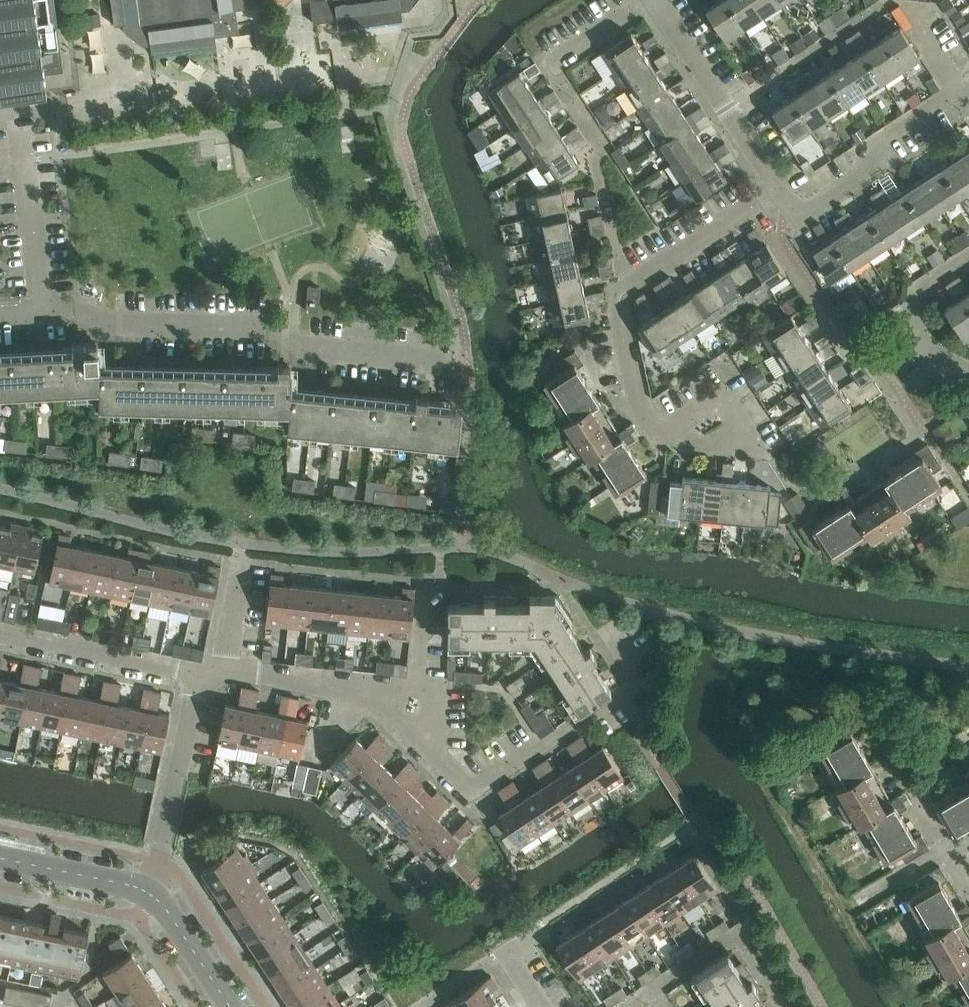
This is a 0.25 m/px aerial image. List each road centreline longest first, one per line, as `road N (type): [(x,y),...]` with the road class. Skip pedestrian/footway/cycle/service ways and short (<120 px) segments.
road 1 (residential): [(222,672),(375,691),(473,789),(630,686),(634,669),(611,632)]
road 2 (residential): [(451,364),(309,351),(263,326),(118,322),(71,307),(0,311)]
road 3 (residential): [(662,436),(640,400),(624,290),(779,187)]
road 4 (residential): [(150,894),(199,674)]
road 5 (residential): [(779,187),(656,0)]
road 6 (residential): [(794,210),(810,213),(870,174),(886,138),(957,90)]
road 7 (residential): [(0,631),(199,674)]
road 8 (residential): [(968,370),(935,357),(914,323),(925,288),(968,259)]
road 9 (tertiary): [(150,894),(0,857)]
road 10 (residential): [(662,436),(724,395),(760,449)]
road 11 (tertiary): [(231,1006),(150,894)]

